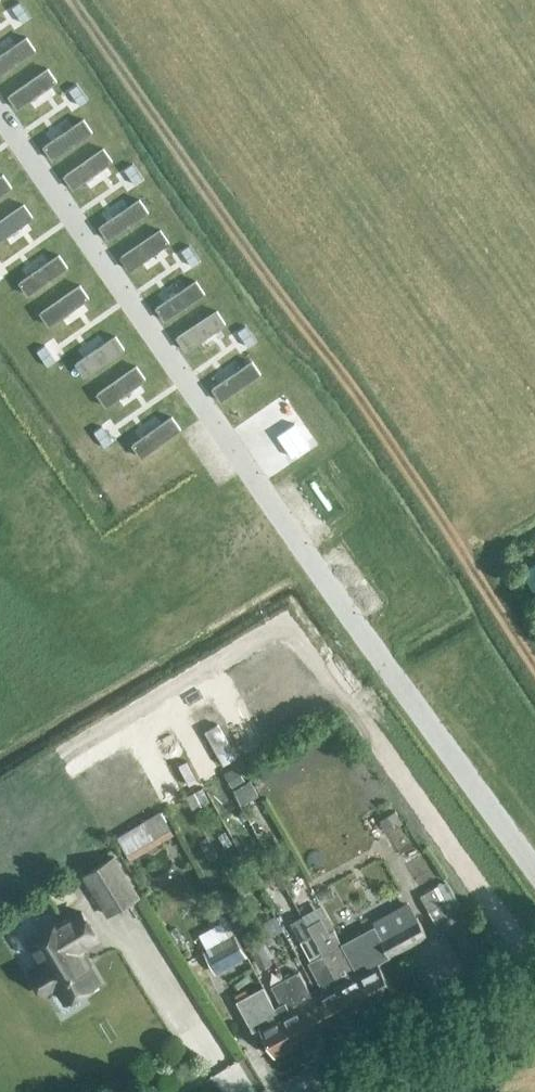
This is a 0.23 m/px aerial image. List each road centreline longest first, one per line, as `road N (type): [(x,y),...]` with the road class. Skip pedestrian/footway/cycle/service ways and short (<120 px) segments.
road 1 (track): [(534,667),(336,364),(287,309),(71,0)]
road 2 (tertiary): [(327,1091),(534,983)]

